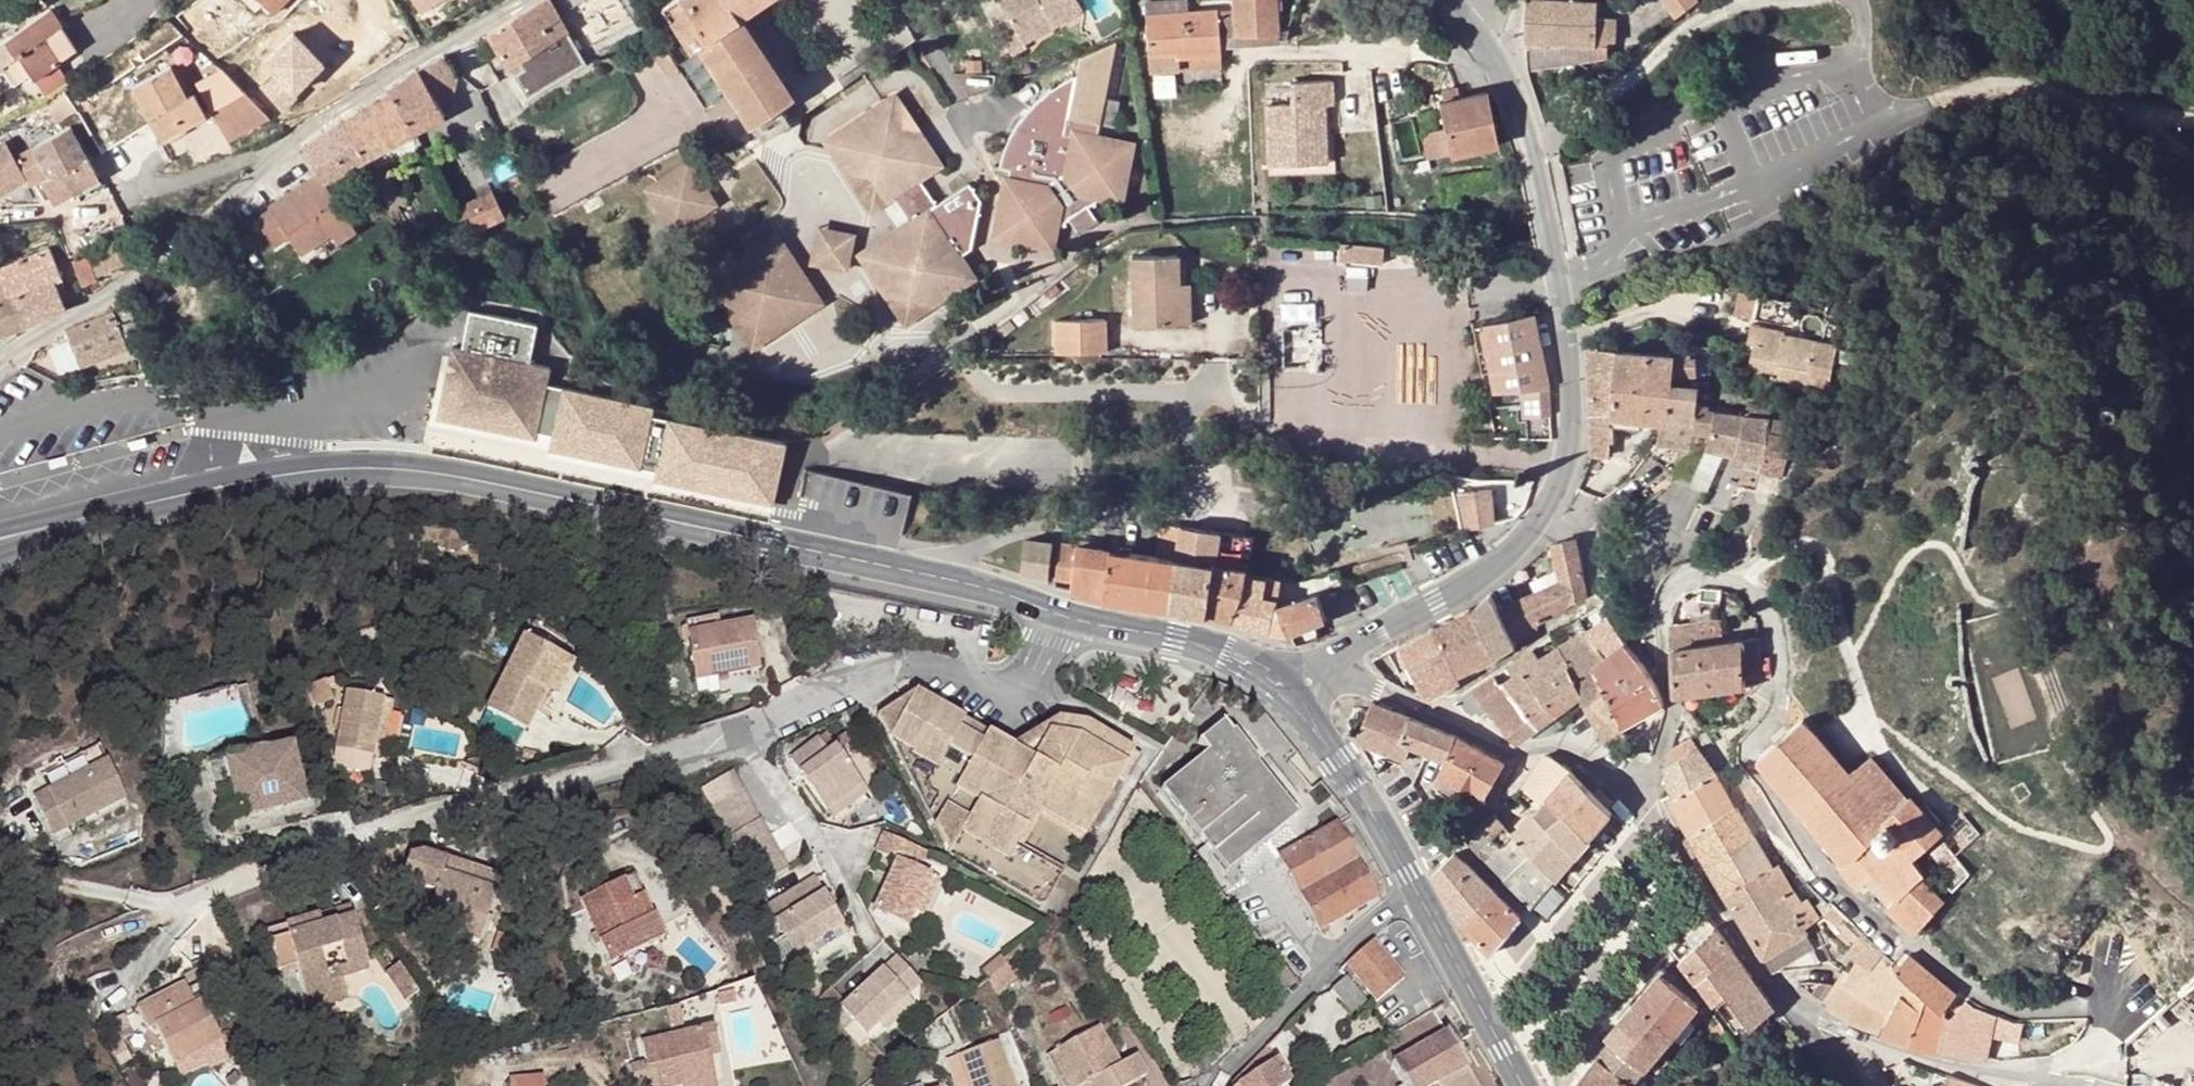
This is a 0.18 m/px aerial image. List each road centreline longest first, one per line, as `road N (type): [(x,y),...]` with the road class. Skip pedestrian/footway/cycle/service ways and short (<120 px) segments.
road 1 (residential): [(2021,1079),(2040,1064),(2085,1050),(2101,1034),(2102,1014),(2085,1004),(2005,1005),(1833,881),(1751,761),(1781,714),(1782,660),(1771,608),(1742,579),(1698,572),(1670,590),(1662,625),(1671,712),(1632,790)]
road 2 (secondary): [(920,583),(618,512),(401,482),(271,482),(0,539)]
road 3 (residential): [(510,0),(426,49),(253,175),(200,226),(0,375)]
road 4 (residential): [(193,891),(248,882),(432,814),(597,777),(739,730)]
road 5 (tertiary): [(1561,280),(1574,398),(1558,486),(1521,538),(1343,661)]
road 6 (residential): [(739,730),(897,664),(1015,683),(1049,613)]
road 7 (residential): [(1560,274),(1858,133)]
road 8 (residential): [(920,583),(991,541),(1063,522),(1233,515)]
road 9 (residential): [(1811,1018),(1756,965),(1632,790)]
road 10 (residential): [(1529,143),(1618,93),(1687,28),(1773,0)]
road 11 (residential): [(1408,885),(1218,1085)]
road 12 (residential): [(739,730),(876,952)]
road 13 (secondary): [(1283,683),(1216,651),(1049,613)]
road 14 (residential): [(1632,790),(1619,770),(1543,745),(1517,753),(1428,709)]
road 15 (secondary): [(1408,885),(1517,1085)]
road 16 (track): [(2128,109),(1996,87),(1908,107)]
road 17 (residential): [(2021,1079),(1879,1047),(1811,1018)]
road 18 (residential): [(1428,709),(1606,594)]
road 19 (secondary): [(1319,724),(1408,885)]
road 20 (tertiary): [(1450,0),(1499,64),(1529,143)]
road 21 (tertiary): [(1529,143),(1560,274)]
road 22 (residential): [(1858,133),(1859,0)]
road 23 (secondary): [(1049,613),(920,583)]

